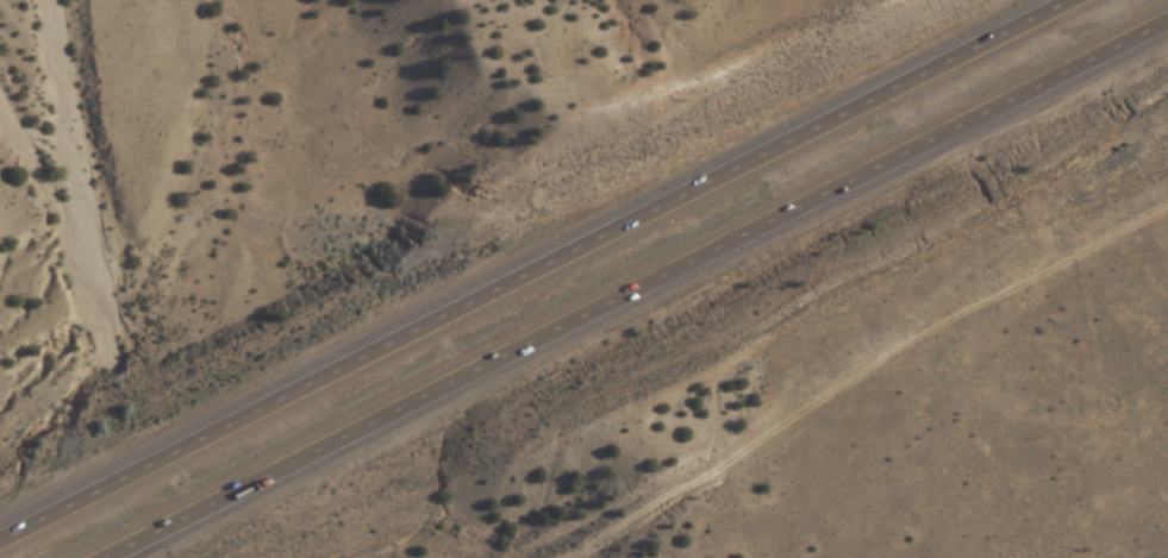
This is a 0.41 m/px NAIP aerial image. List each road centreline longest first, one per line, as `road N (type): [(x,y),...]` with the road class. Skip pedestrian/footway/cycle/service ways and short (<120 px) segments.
road 1 (motorway): [(1097,0),(0,545)]
road 2 (motorway): [(102,557),(1167,20)]

